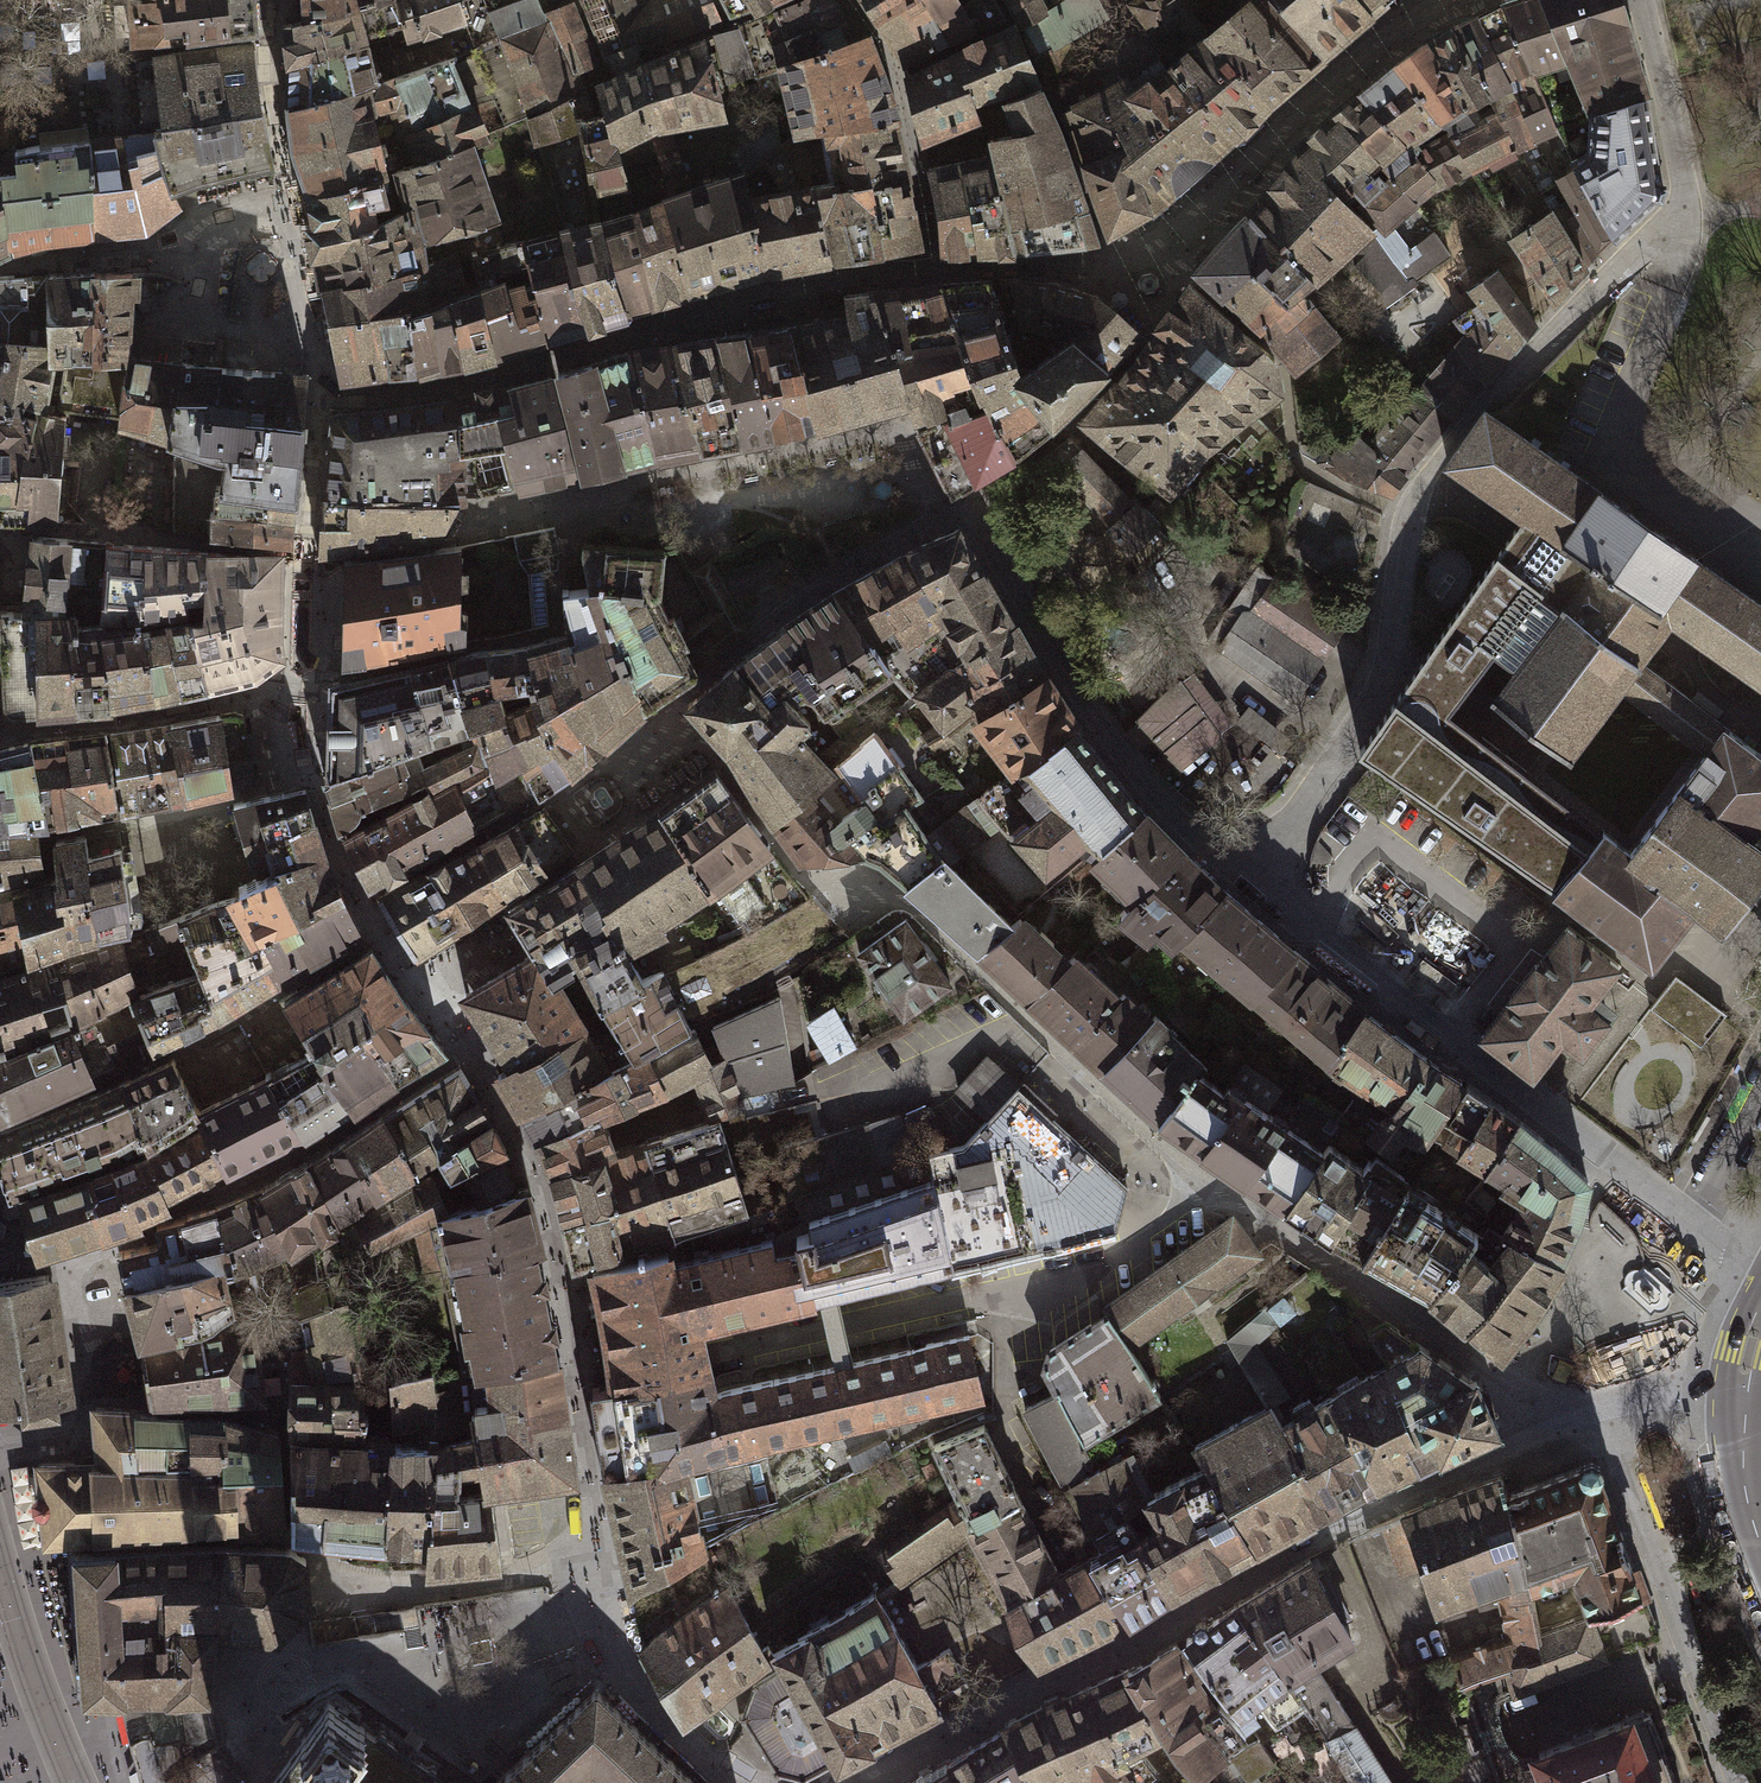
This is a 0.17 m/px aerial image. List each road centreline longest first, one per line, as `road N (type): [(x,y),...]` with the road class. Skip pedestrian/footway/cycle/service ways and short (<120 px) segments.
road 1 (tertiary): [(1760,1311),(1742,1402),(1748,1504),(1760,1544)]
road 2 (residential): [(75,1782),(0,1577)]
road 3 (residential): [(1647,1188),(1760,1280)]

